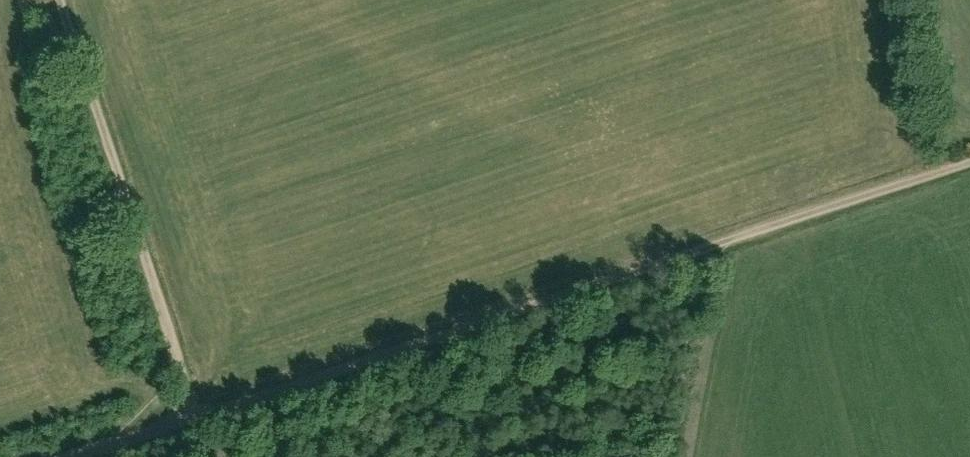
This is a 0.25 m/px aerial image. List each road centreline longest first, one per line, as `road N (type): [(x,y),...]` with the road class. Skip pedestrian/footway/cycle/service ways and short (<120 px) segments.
road 1 (track): [(731,237),(194,417)]
road 2 (track): [(61,0),(194,417)]
road 3 (track): [(969,159),(731,237)]
road 4 (track): [(194,417),(70,456)]

